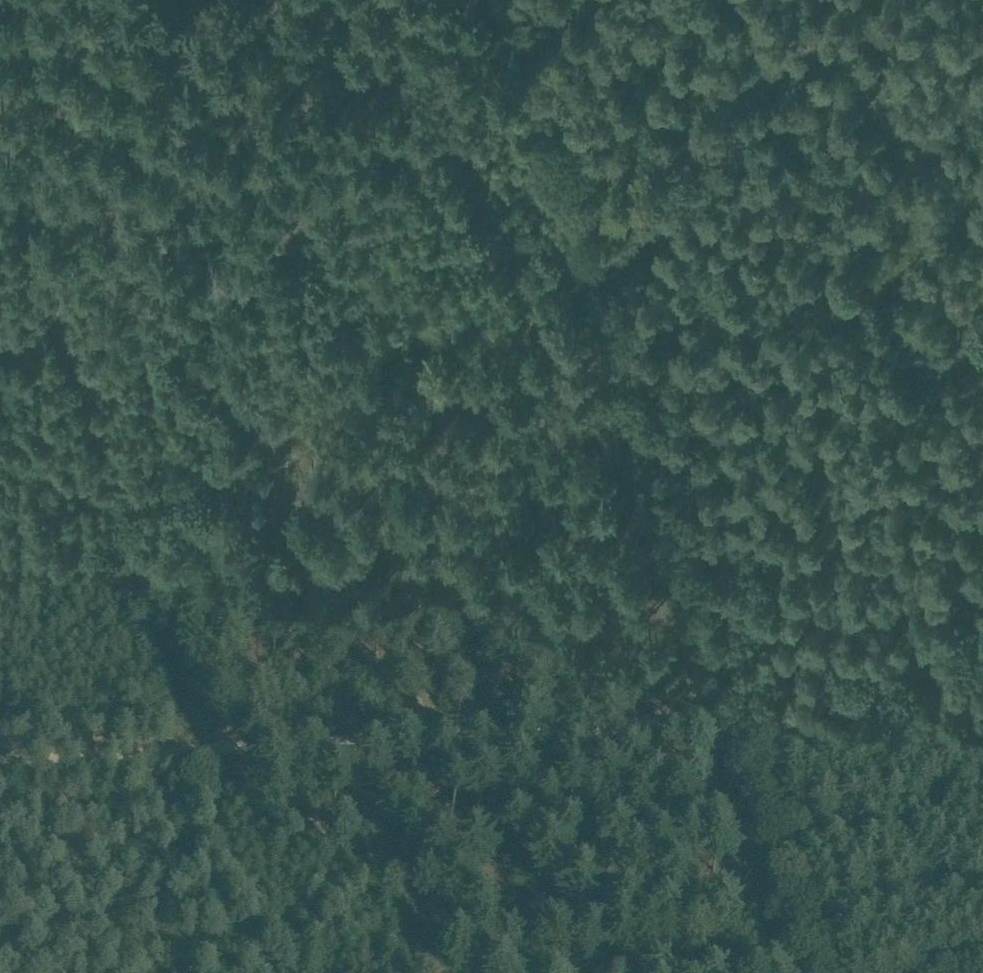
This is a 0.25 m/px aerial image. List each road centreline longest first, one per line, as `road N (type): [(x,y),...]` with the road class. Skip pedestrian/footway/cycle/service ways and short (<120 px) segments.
road 1 (track): [(982,653),(833,697),(741,713),(0,756)]
road 2 (track): [(523,0),(741,713)]
road 3 (track): [(824,972),(741,713)]

